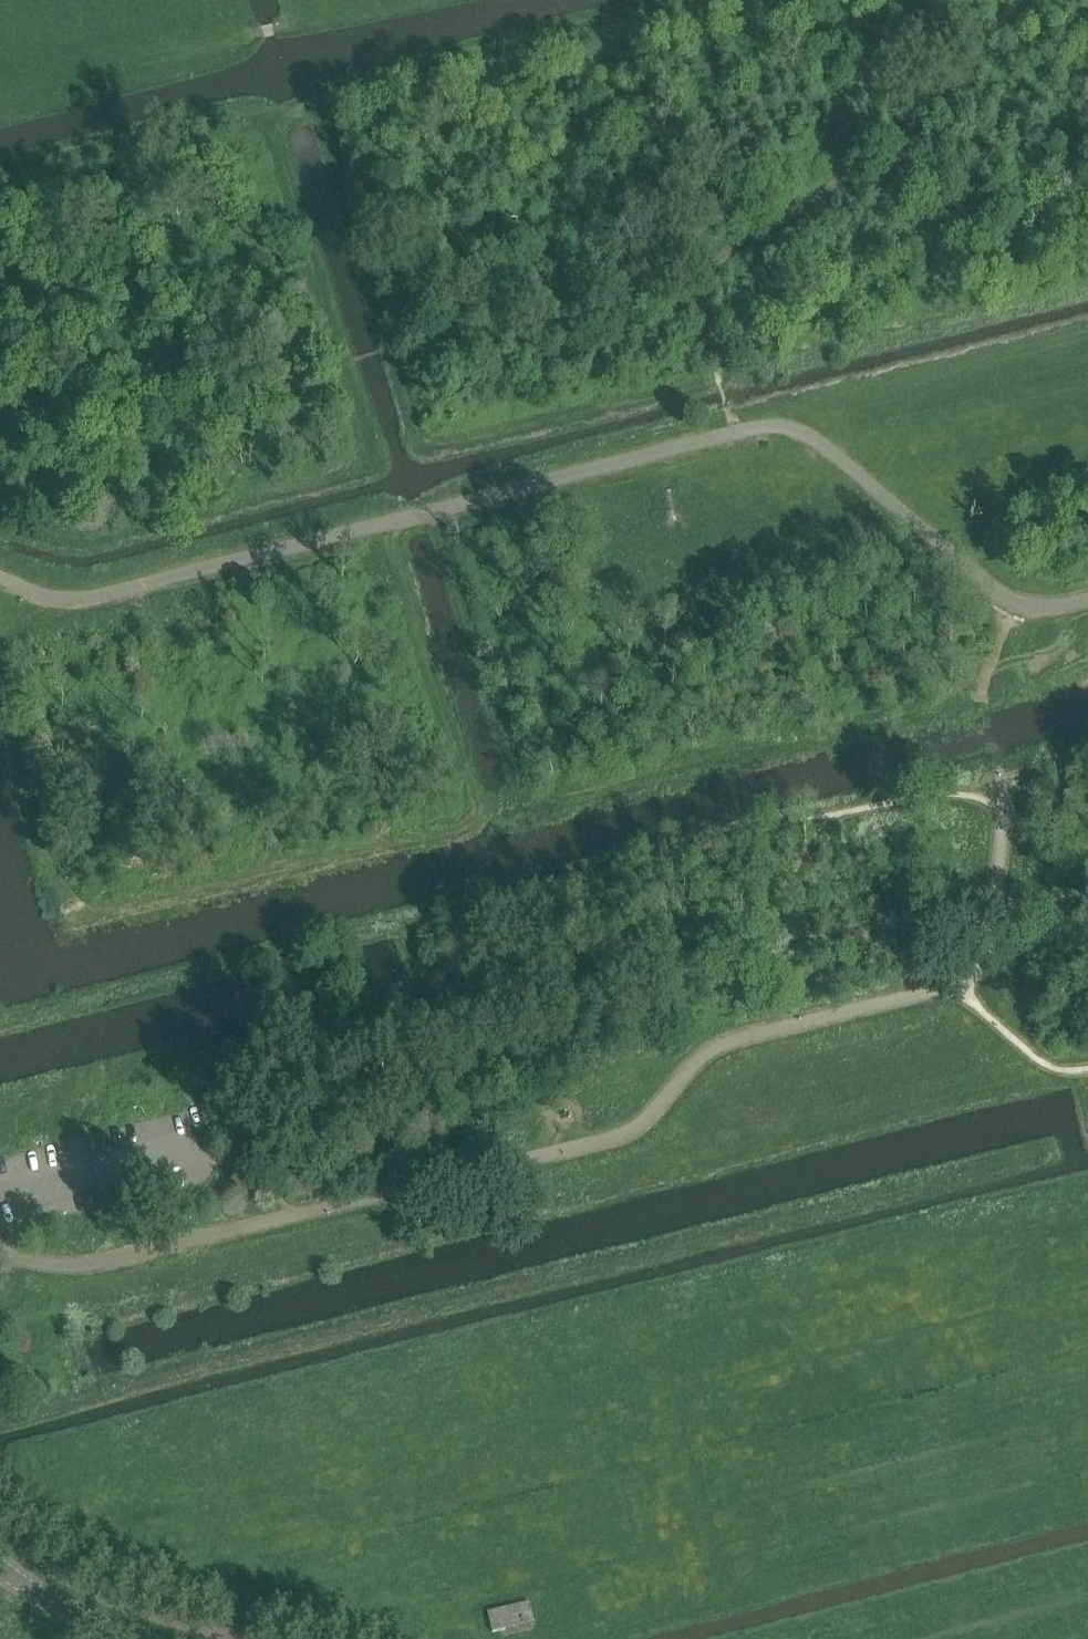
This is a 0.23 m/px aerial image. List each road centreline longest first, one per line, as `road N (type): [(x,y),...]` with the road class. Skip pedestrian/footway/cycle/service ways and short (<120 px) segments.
road 1 (unclassified): [(122,1638),(75,1623),(0,1559)]

